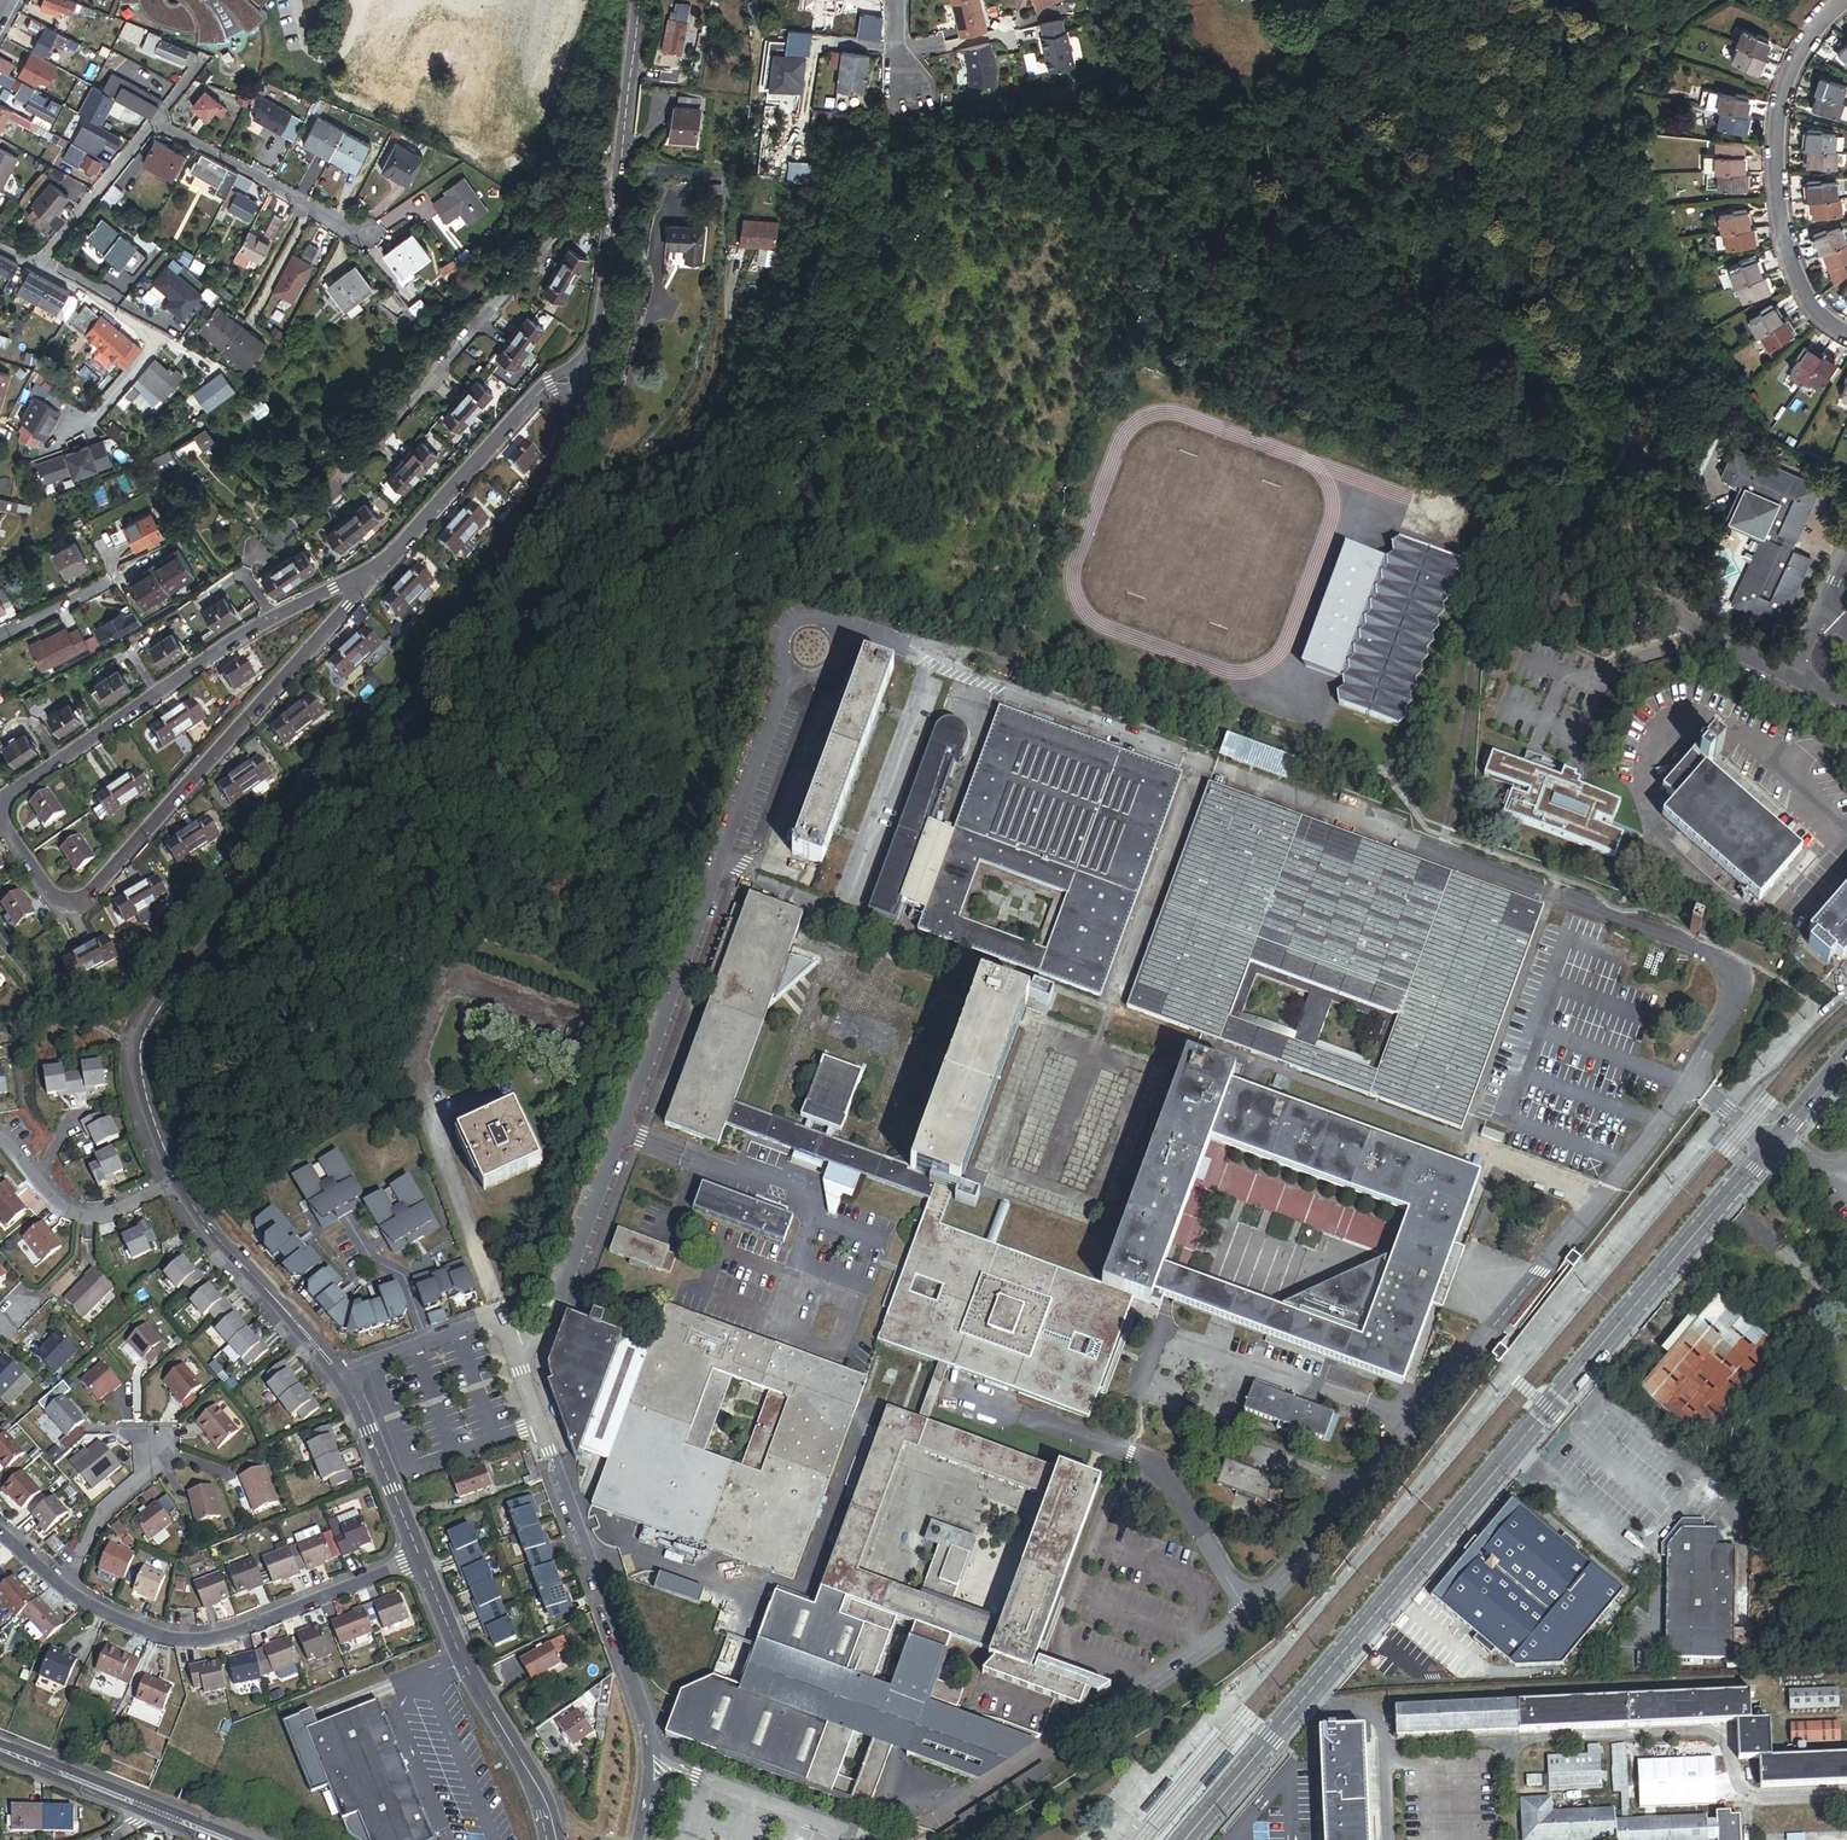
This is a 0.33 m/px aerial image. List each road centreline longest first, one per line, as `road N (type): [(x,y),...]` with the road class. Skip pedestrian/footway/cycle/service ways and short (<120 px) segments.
road 1 (tertiary): [(1846,1054),(1185,1839)]
road 2 (residential): [(583,374),(581,409),(545,511),(475,633),(145,1031),(145,1103),(170,1178)]
road 3 (residential): [(526,1384),(790,661)]
road 4 (residential): [(376,575),(100,888),(66,910),(0,817)]
road 5 (residential): [(640,1839),(656,1767),(644,1719),(526,1384)]
road 6 (residential): [(297,522),(602,184),(620,179)]
road 7 (residential): [(170,1178),(196,1222),(331,1374),(421,1558)]
road 8 (residential): [(0,810),(252,631),(376,575)]
road 9 (residential): [(421,1558),(254,1629),(199,1642),(141,1631),(66,1590)]
road 10 (residential): [(1846,330),(1807,301),(1790,263),(1775,143),(1783,87),(1803,46),(1846,0)]
road 11 (residential): [(421,1558),(552,1839)]
road 12 (residential): [(583,374),(538,392),(376,575)]
road 13 (residential): [(156,122),(364,231)]
road 14 (residential): [(39,268),(153,343),(96,413)]
road 15 (residential): [(0,1136),(66,1206),(84,1214),(112,1212),(170,1178)]
road 16 (residential): [(620,179),(599,335),(583,374)]
road 17 (residential): [(39,268),(156,122)]
road 18 (residential): [(639,0),(620,179)]
road 19 (residential): [(66,1590),(99,1519),(140,1484),(158,1443)]
road 20 (residential): [(828,630),(992,688)]
road 21 (tertiary): [(0,1749),(160,1813)]

